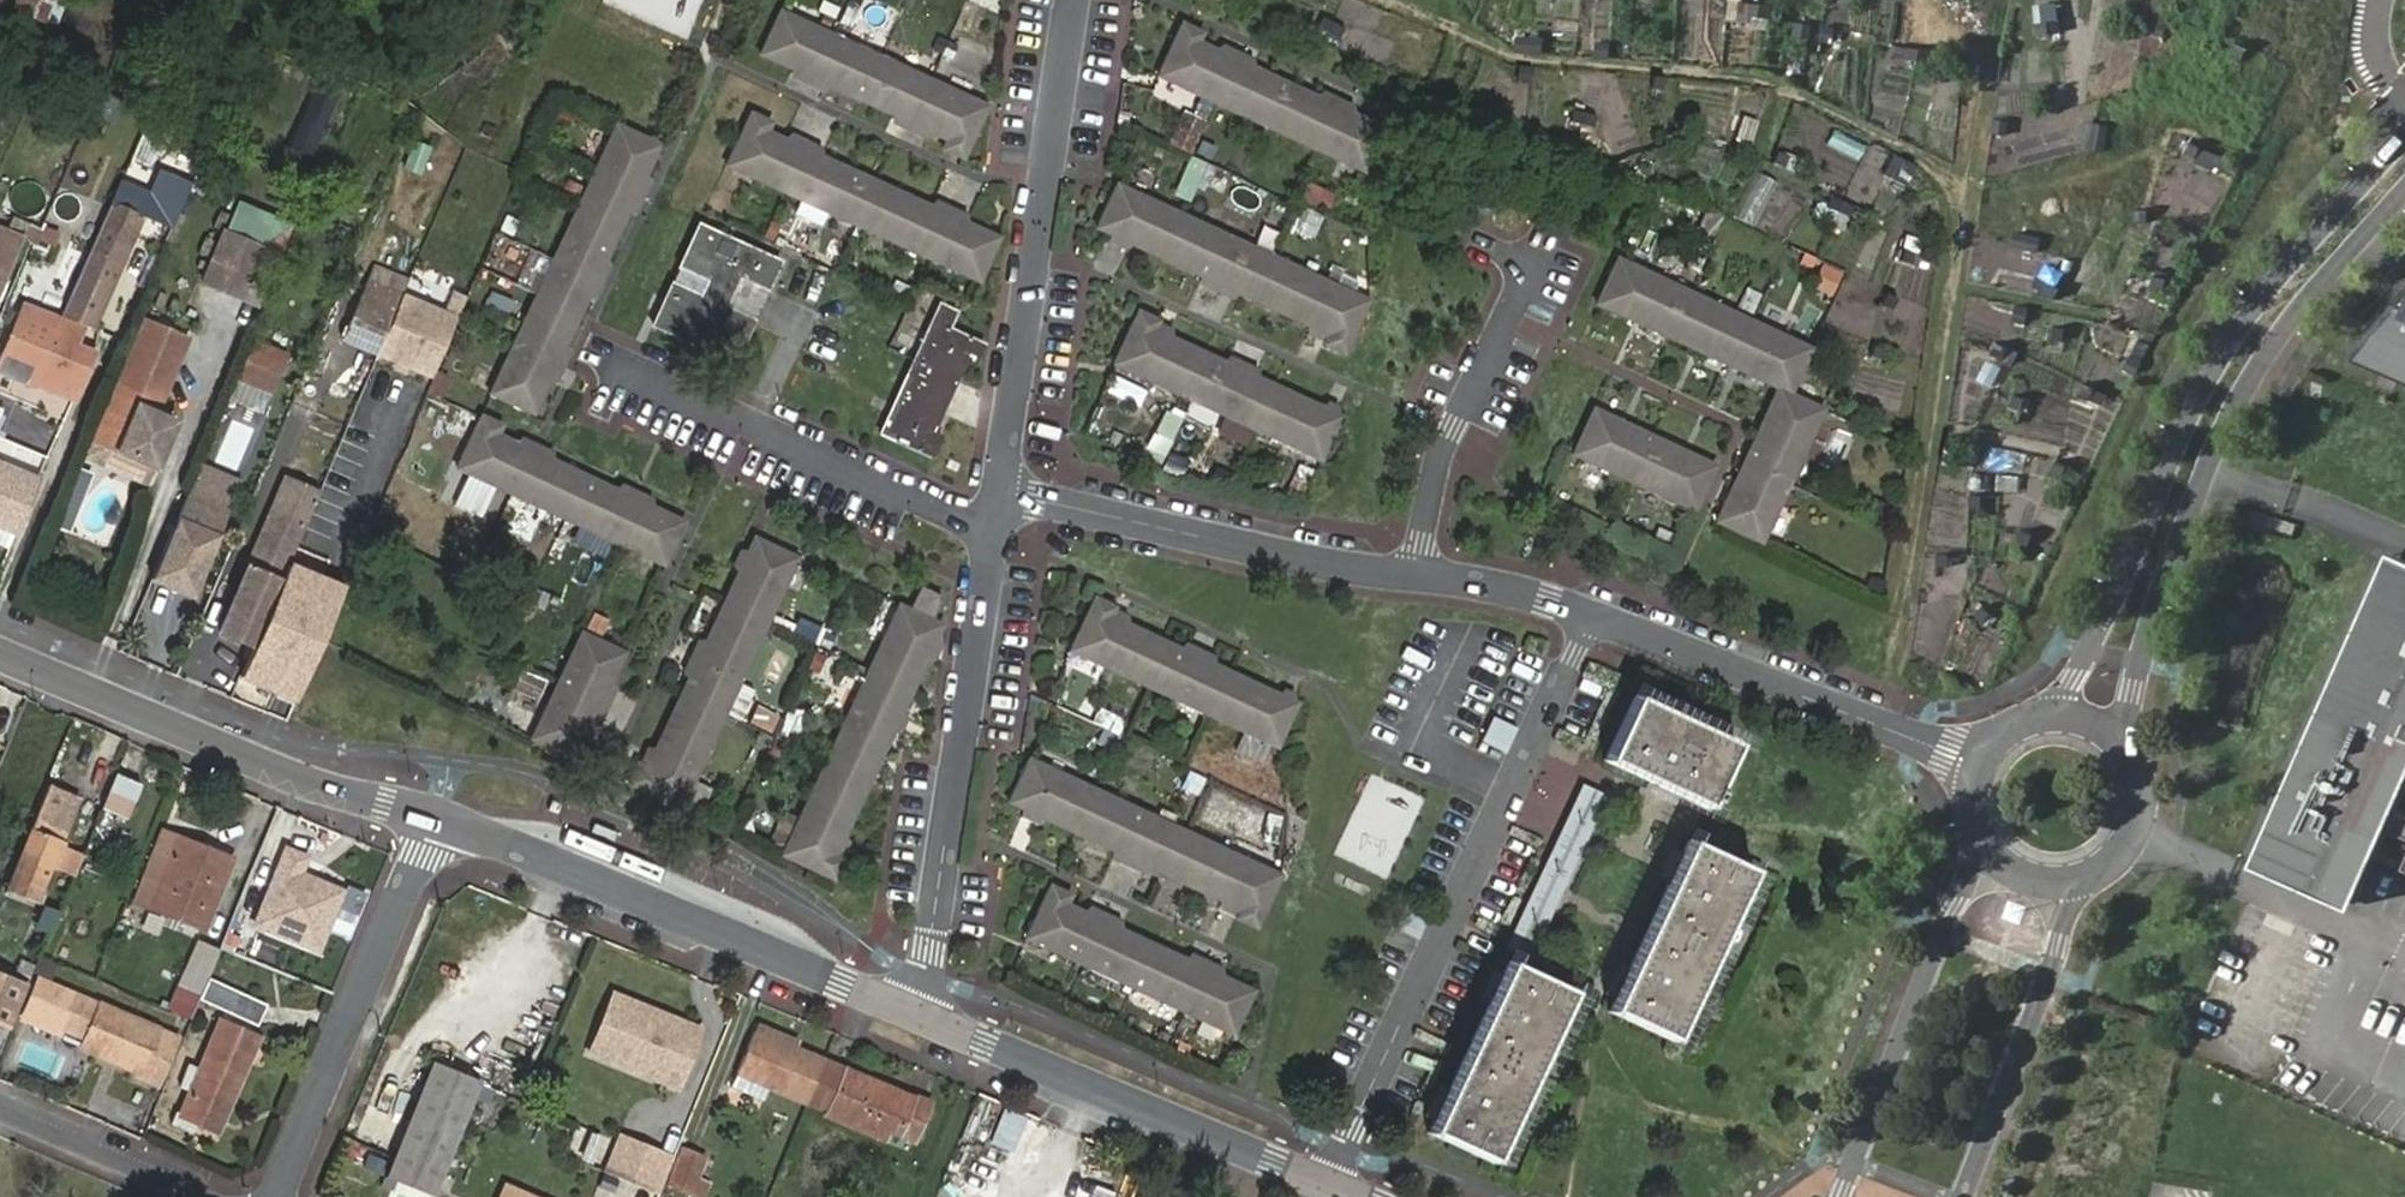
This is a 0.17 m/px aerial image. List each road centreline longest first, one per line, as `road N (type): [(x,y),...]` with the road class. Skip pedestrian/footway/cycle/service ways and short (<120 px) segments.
road 1 (residential): [(2404,134),(2225,343),(2180,426),(2073,679),(2024,723)]
road 2 (residential): [(2126,755),(2129,688),(2234,402),(2271,346),(2404,192)]
road 3 (residential): [(1328,1183),(1592,617)]
road 4 (residential): [(435,823),(913,1013)]
road 5 (track): [(1970,193),(1899,615),(1872,684)]
road 6 (residential): [(999,492),(1074,0)]
road 7 (residential): [(913,1013),(926,976),(992,536)]
road 8 (residential): [(0,648),(339,792),(435,823)]
road 9 (residential): [(913,1013),(1328,1183)]
road 10 (residential): [(1418,575),(1330,564),(999,492)]
road 11 (residential): [(1979,764),(1592,617)]
road 12 (residential): [(276,1196),(435,823)]
road 13 (residential): [(992,536),(625,369)]
road 14 (residential): [(1976,831),(1972,865),(1841,1196)]
road 15 (residential): [(1418,575),(1439,460),(1546,233)]
road 16 (residential): [(1960,1196),(2075,899),(2093,877)]
road 17 (residential): [(0,1117),(188,1196)]
road 18 (residential): [(1592,617),(1550,599),(1418,575)]
road 19 (residential): [(2093,877),(2135,831),(2137,779),(2126,755)]
road 20 (residential): [(1976,831),(2003,868),(2024,880),(2071,884),(2093,877)]

